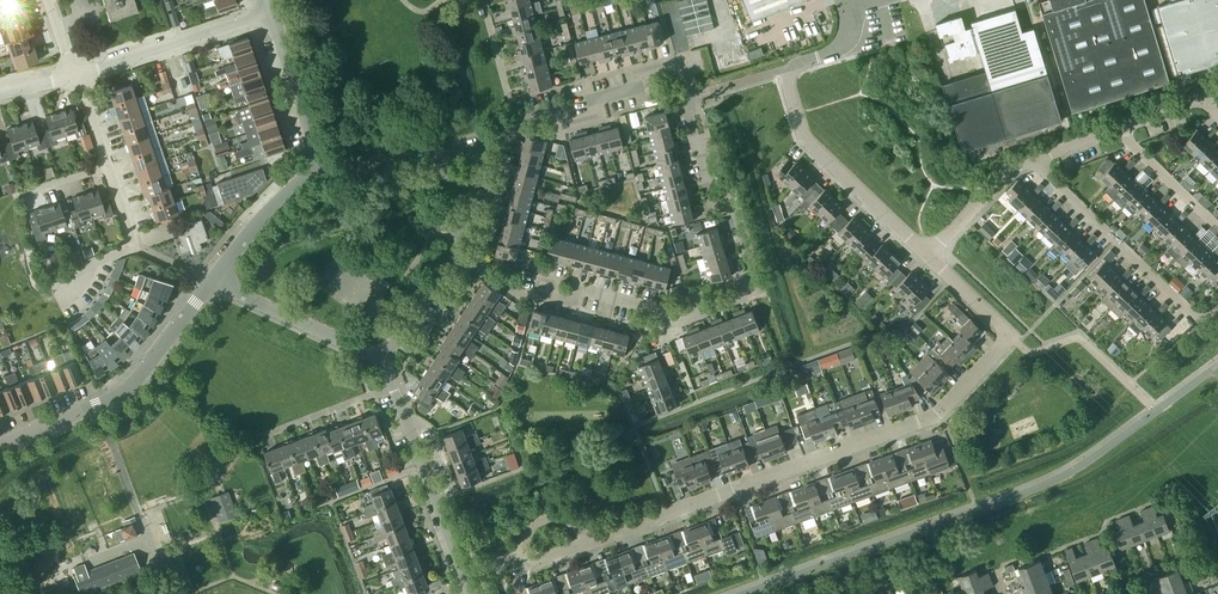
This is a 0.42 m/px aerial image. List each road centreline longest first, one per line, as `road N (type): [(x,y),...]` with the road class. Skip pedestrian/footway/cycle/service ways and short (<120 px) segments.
road 1 (residential): [(587,543),(930,420),(1006,338),(928,255)]
road 2 (residential): [(497,280),(579,303),(582,292),(671,322),(730,305),(751,274),(732,202),(713,189),(691,94)]
road 3 (residential): [(483,141),(515,119),(559,106),(564,126),(600,115),(595,98),(638,87),(634,73),(683,61),(691,94)]
road 4 (tertiary): [(0,442),(139,378),(214,279)]
road 5 (residential): [(472,593),(384,359)]
road 6 (residential): [(1217,306),(1196,315),(1034,162)]
road 7 (residential): [(928,255),(806,138),(788,67)]
road 8 (residential): [(76,76),(273,11)]
road 9 (residential): [(384,359),(214,279)]
road 10 (residential): [(135,247),(76,76)]
road 11 (tertiary): [(214,279),(313,155)]
road 12 (tertiary): [(313,155),(273,11)]
road 13 (residential): [(928,255),(1006,174),(1034,162)]
road 14 (residential): [(1117,130),(1217,229)]
road 15 (residential): [(384,359),(453,252)]

